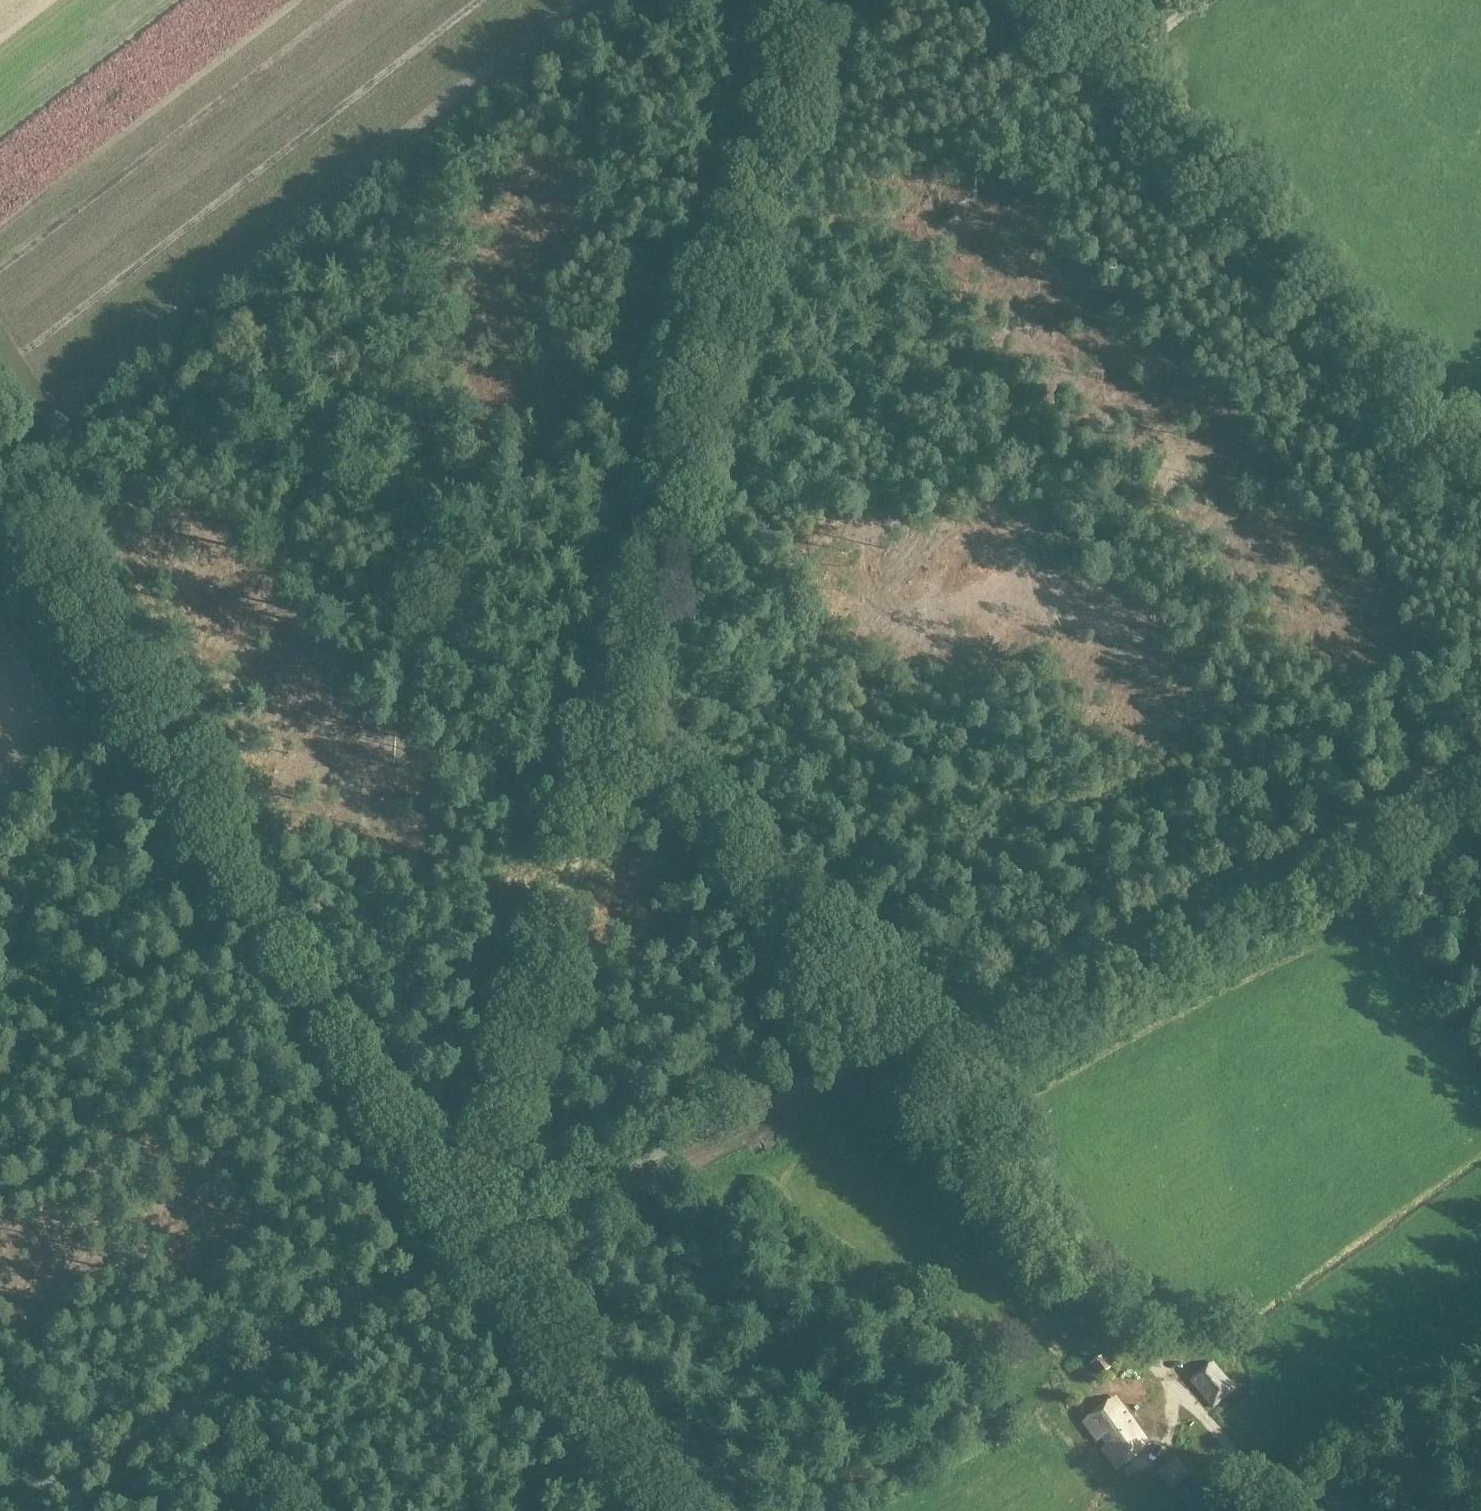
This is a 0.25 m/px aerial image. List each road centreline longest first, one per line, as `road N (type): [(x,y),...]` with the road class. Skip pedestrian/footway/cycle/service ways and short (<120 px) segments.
road 1 (track): [(805,0),(501,1142),(471,1227)]
road 2 (track): [(1480,771),(485,1256)]
road 3 (track): [(613,715),(1122,1335),(1288,1510)]
road 4 (track): [(1052,0),(1480,529)]
road 5 (track): [(126,686),(479,1241)]
road 6 (track): [(485,1256),(208,1408)]
road 7 (track): [(655,1510),(485,1256)]
road 8 (track): [(0,487),(126,686)]
road 9 (track): [(208,1408),(24,1510)]
road 10 (track): [(272,1510),(208,1408)]

